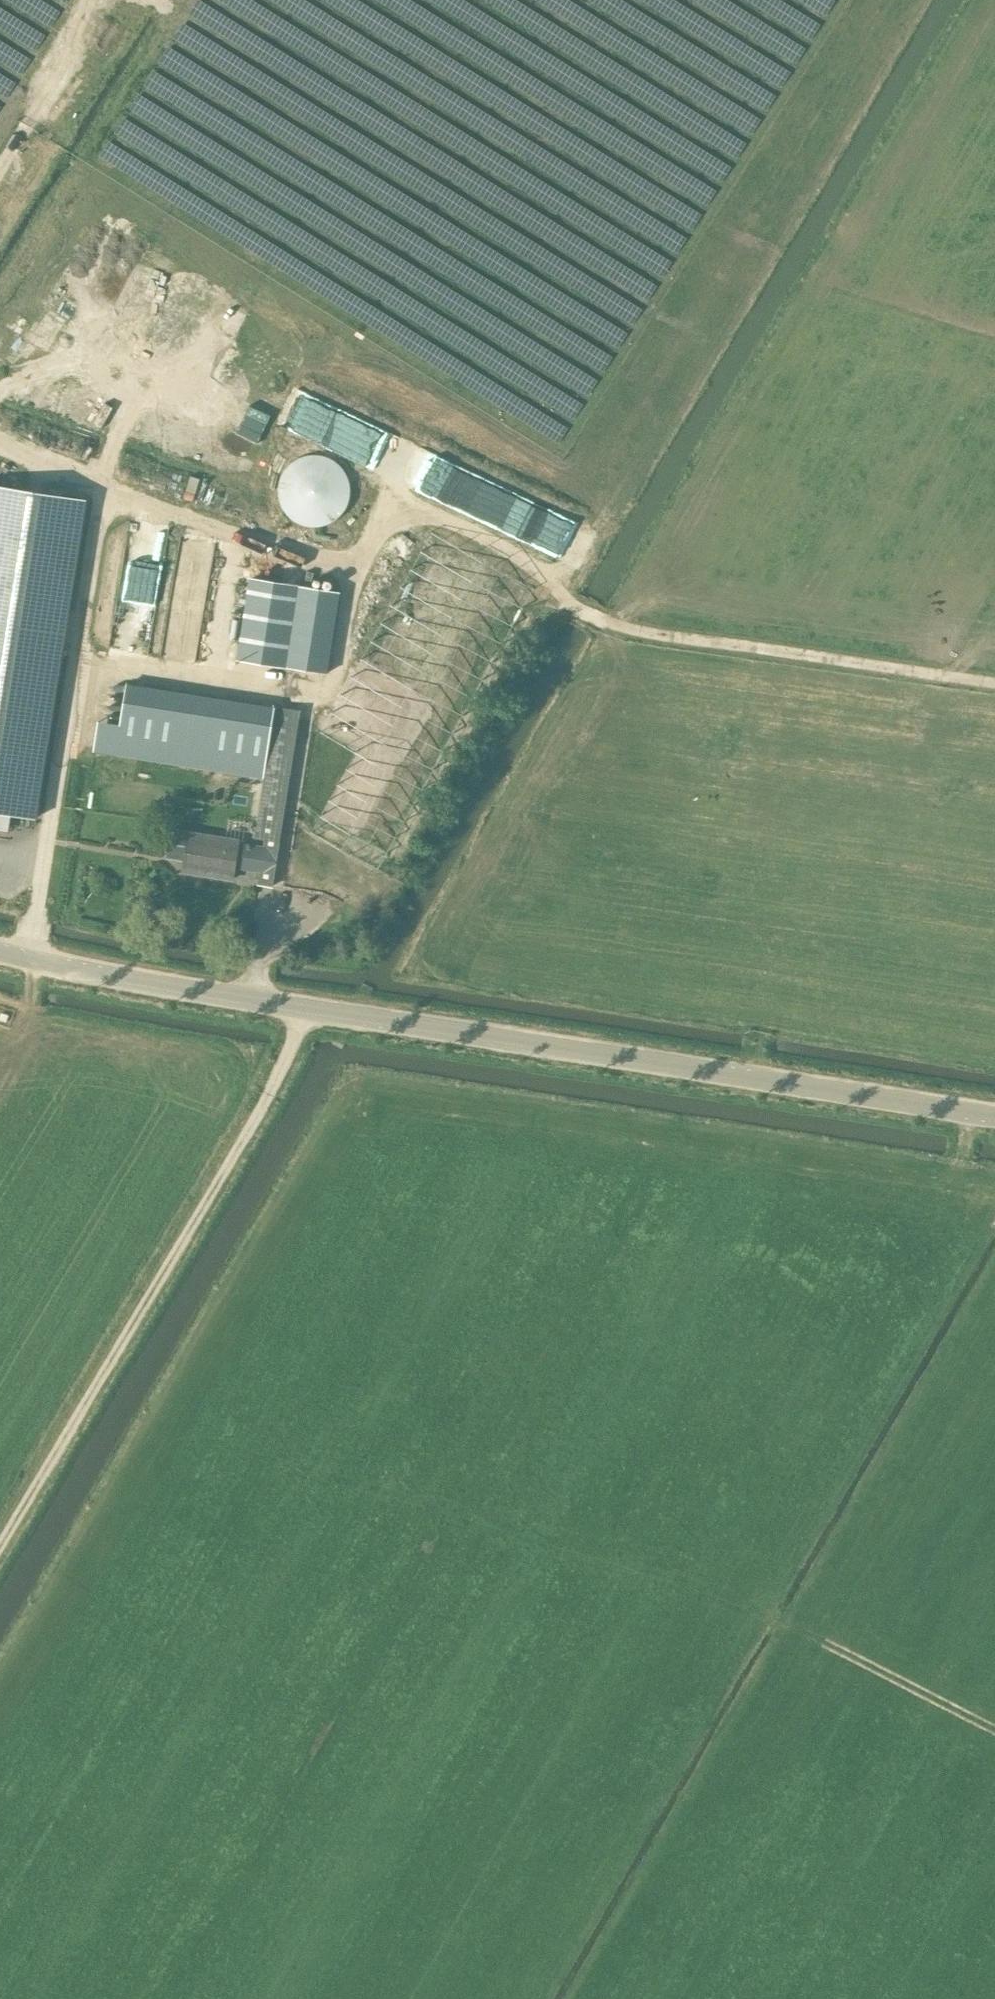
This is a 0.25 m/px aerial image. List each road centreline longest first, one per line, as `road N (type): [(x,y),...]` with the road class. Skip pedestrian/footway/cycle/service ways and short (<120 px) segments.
road 1 (unclassified): [(994,1114),(304,1007),(0,950)]

